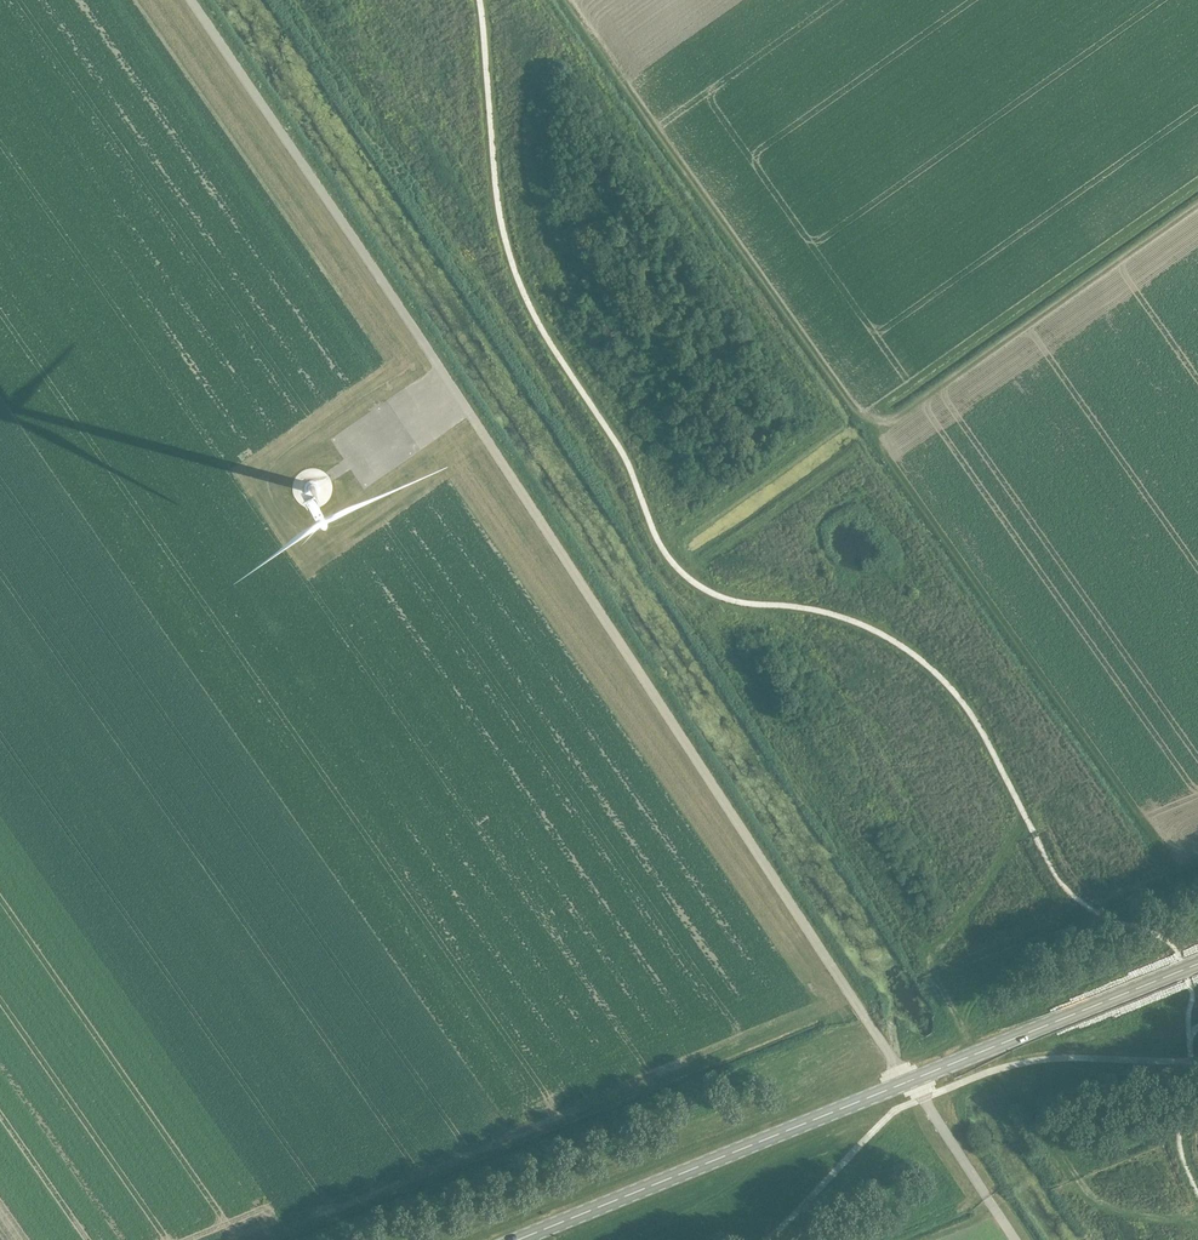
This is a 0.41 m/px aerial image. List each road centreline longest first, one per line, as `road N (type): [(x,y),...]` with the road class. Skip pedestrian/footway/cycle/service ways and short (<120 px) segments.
road 1 (secondary): [(517,1239),(1126,993)]

